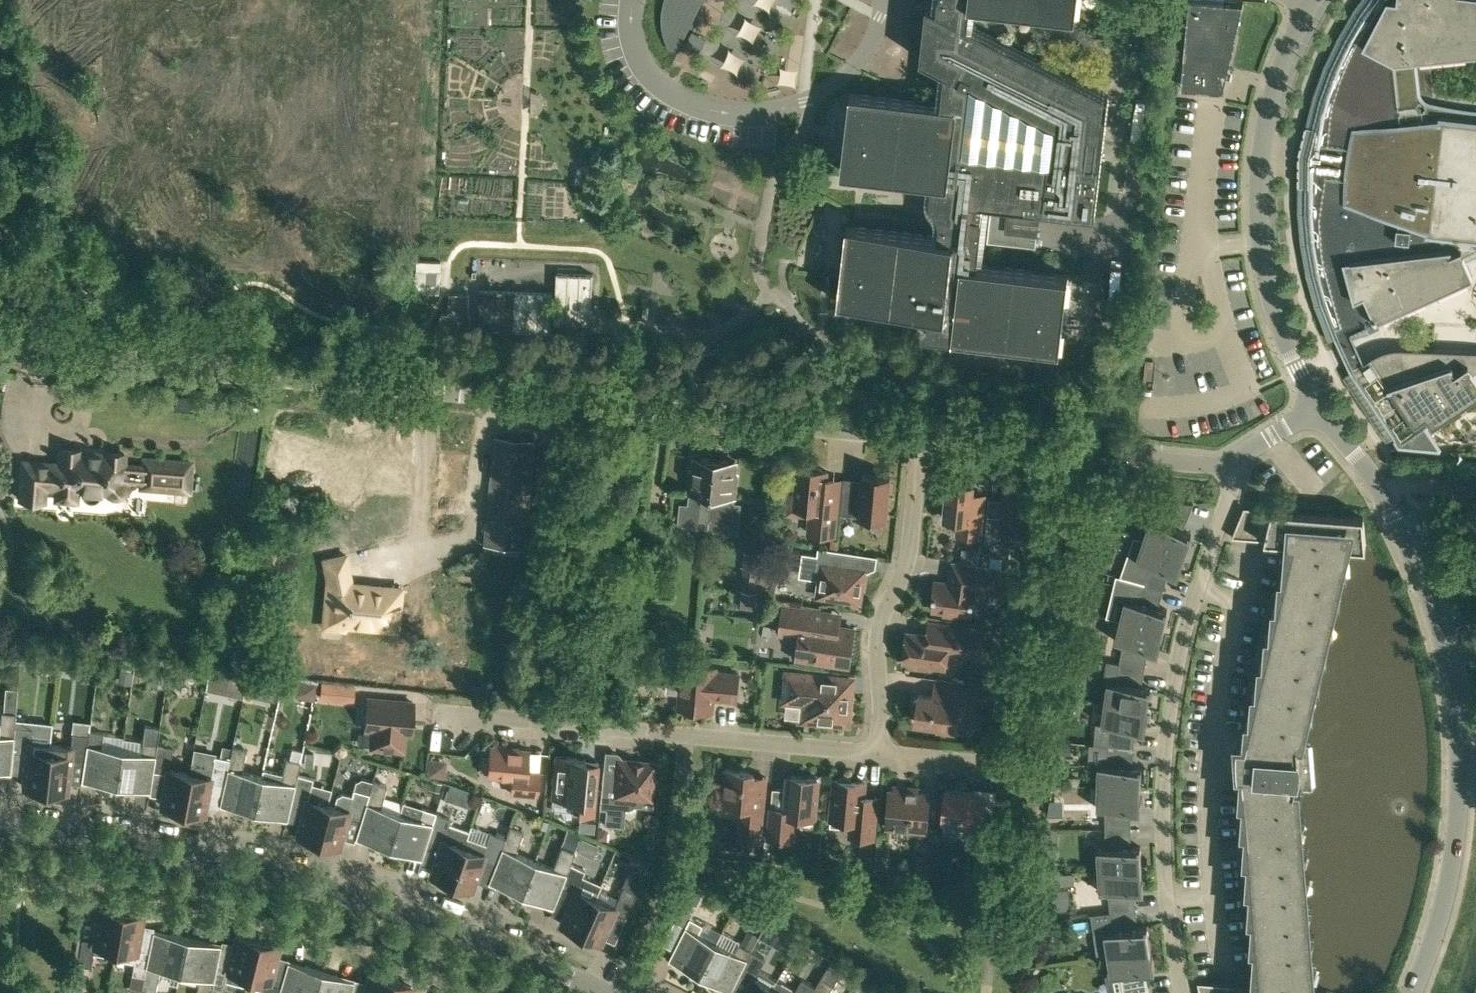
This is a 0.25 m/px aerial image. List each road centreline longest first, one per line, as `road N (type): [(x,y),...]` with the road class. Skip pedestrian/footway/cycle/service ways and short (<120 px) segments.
road 1 (unclassified): [(923,437),(0,353)]
road 2 (unclassified): [(606,992),(447,927),(308,884),(167,853),(0,829)]
road 3 (unclassified): [(1183,992),(1167,883),(1167,753),(1191,618),(1231,497),(1227,468)]
road 4 (unclassified): [(1412,992),(1449,877),(1459,758),(1441,637),(1382,494)]
road 5 (unclassified): [(878,757),(442,720)]
road 6 (unclassified): [(1318,407),(1273,305),(1258,198),(1271,102),(1313,0)]
road 7 (unclassified): [(878,757),(882,620),(916,552),(923,437)]
road 8 (unclassified): [(1227,468),(923,437)]
road 9 (unclassified): [(1021,767),(878,757)]

